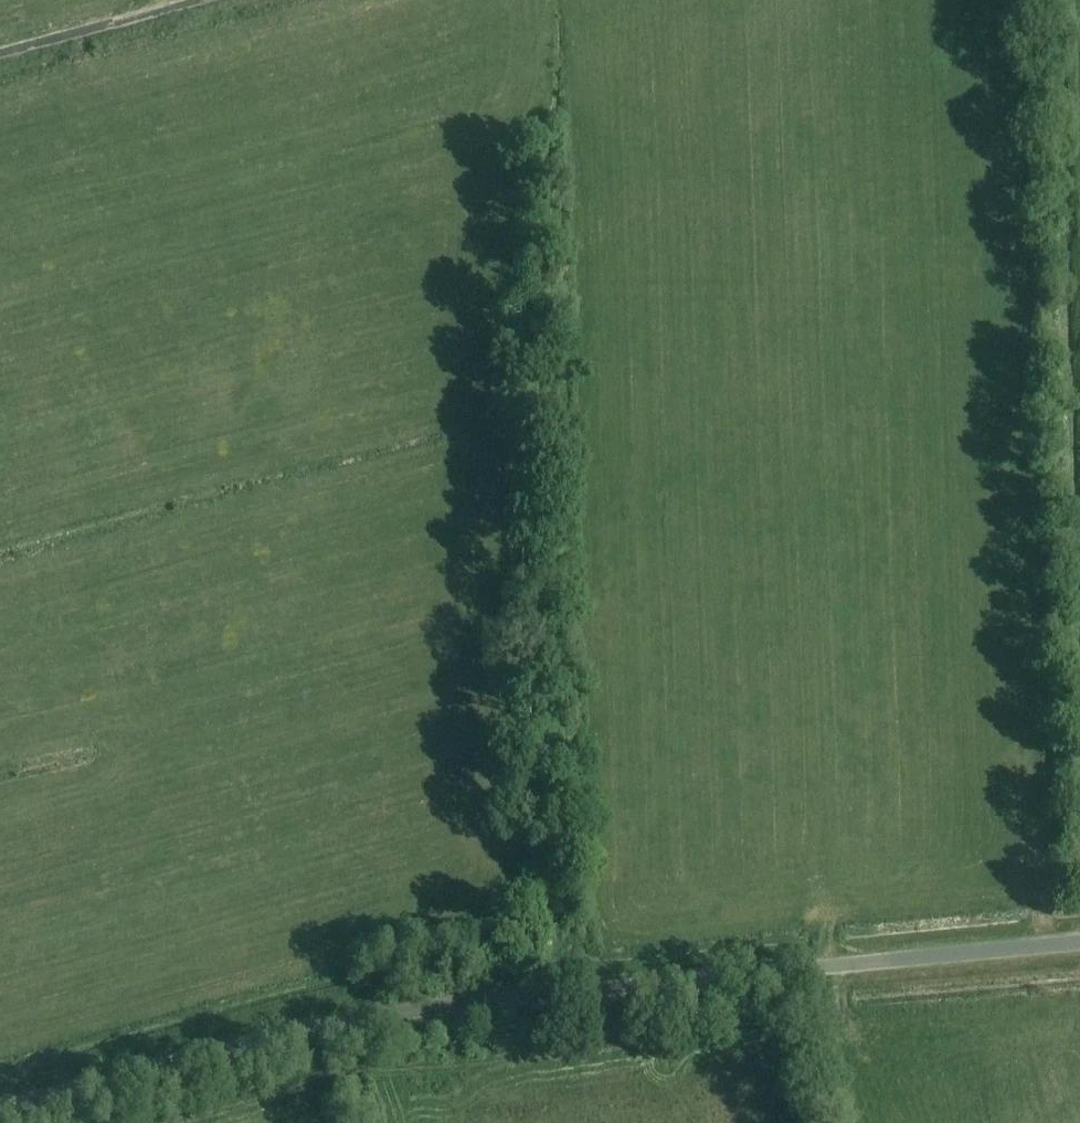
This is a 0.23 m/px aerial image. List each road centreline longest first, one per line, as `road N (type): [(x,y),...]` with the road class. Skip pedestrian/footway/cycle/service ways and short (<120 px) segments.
road 1 (unclassified): [(1079,943),(399,1012),(322,1024),(0,1110)]
road 2 (track): [(0,55),(207,0)]

